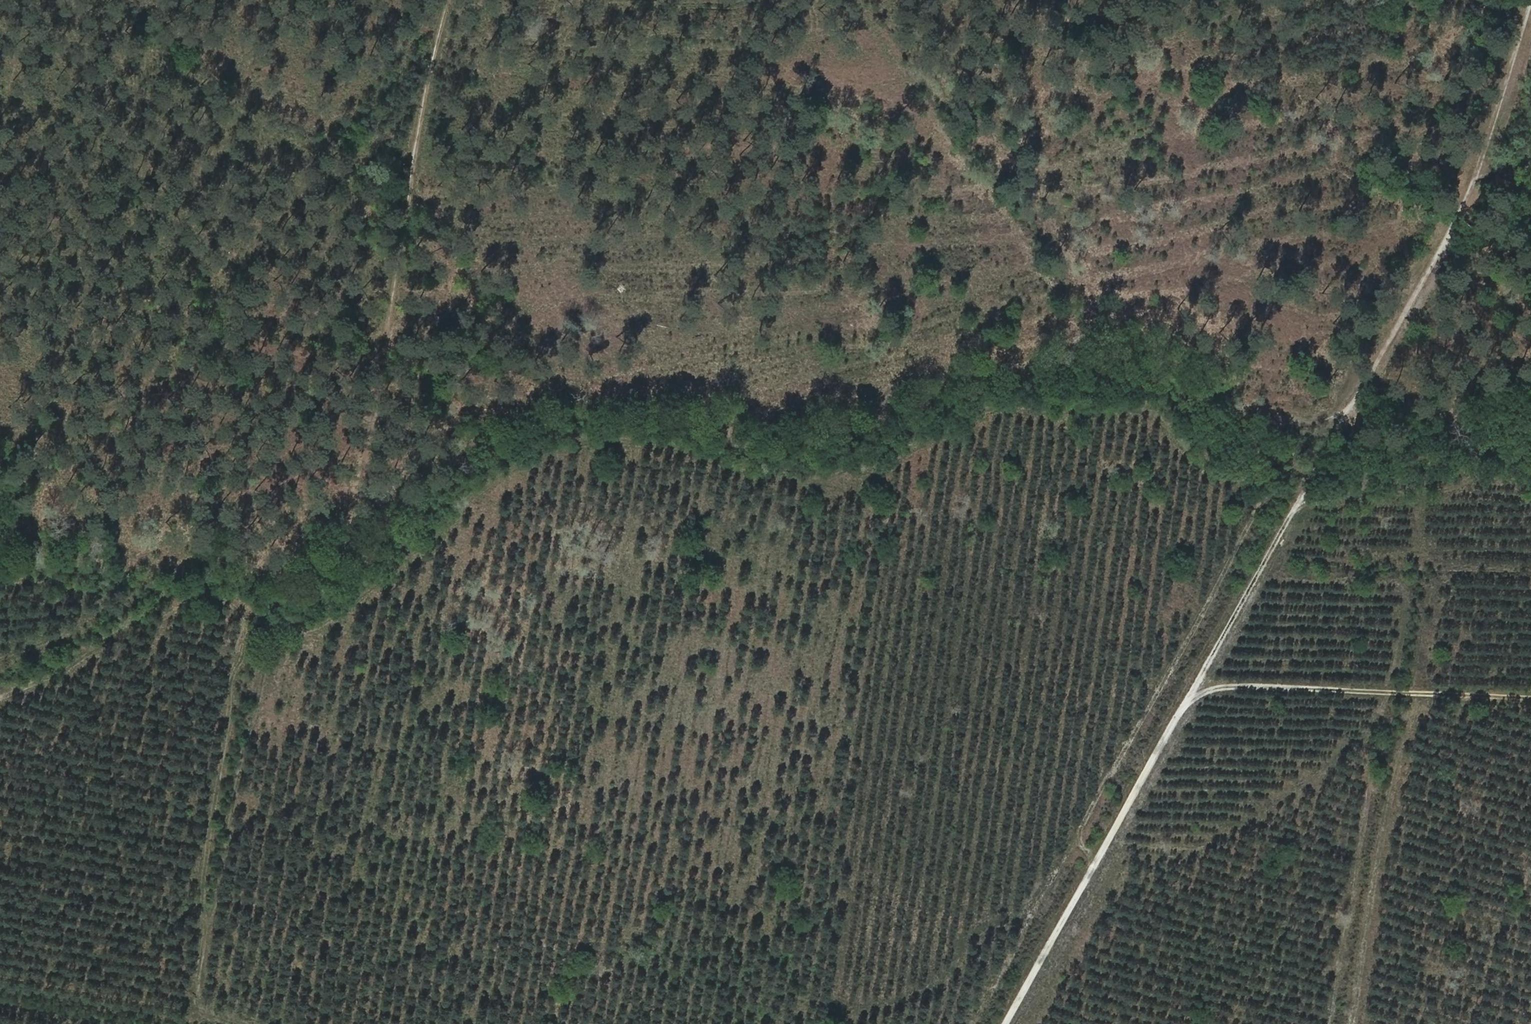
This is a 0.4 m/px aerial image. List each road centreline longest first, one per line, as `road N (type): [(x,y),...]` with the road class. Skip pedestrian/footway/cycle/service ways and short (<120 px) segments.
road 1 (track): [(1008,1023),(1317,470)]
road 2 (track): [(463,0),(347,546)]
road 3 (track): [(1530,4),(1483,166),(1317,470)]

